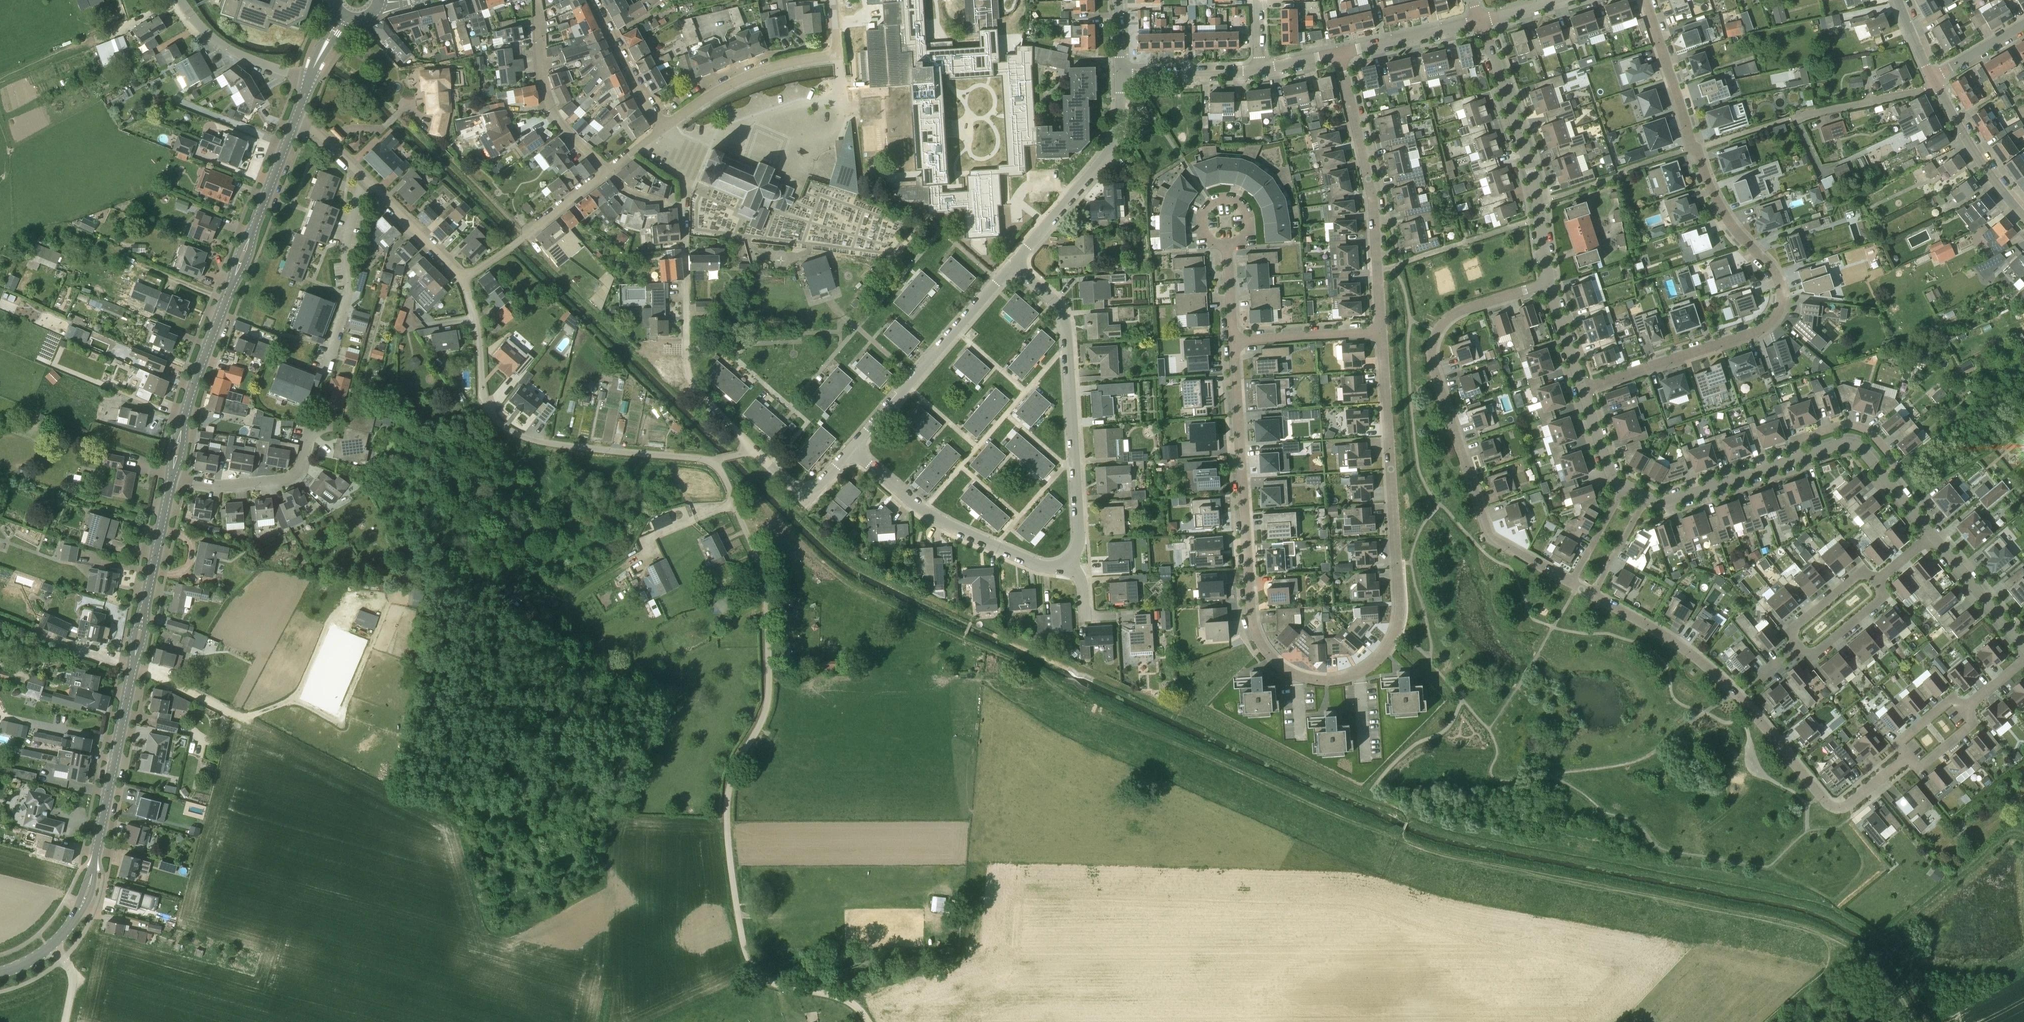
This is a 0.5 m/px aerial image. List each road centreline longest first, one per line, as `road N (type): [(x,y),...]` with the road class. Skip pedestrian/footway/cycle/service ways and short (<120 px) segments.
road 1 (residential): [(1234,342),(1255,636),(1290,673),(1338,680),(1380,658),(1397,621),(1379,331)]
road 2 (unclassified): [(867,1021),(848,1003),(772,984),(744,951),(727,804),(737,764),(765,716),(765,601),(754,550),(712,464)]
road 3 (residential): [(1583,389),(1766,328),(1784,296),(1715,197),(1646,0)]
road 4 (tertiary): [(72,922),(88,888),(170,479)]
road 5 (tertiary): [(170,479),(193,384),(296,117)]
road 6 (unclassified): [(712,464),(545,444),(500,426),(484,400),(476,321),(460,278)]
road 7 (residential): [(1438,333),(1434,368),(1489,535),(1573,585)]
road 8 (residential): [(1593,597),(1738,694),(1821,796)]
road 9 (residential): [(1379,331),(1374,214),(1339,53)]
road 10 (residential): [(1550,287),(1530,170),(1481,22)]
road 11 (residential): [(1067,565),(1028,565),(967,536),(893,490),(852,451)]
road 12 (residential): [(852,451),(1010,267)]
road 13 (residential): [(1010,267),(1115,143),(1119,74)]
road 14 (residential): [(687,347),(685,203),(659,128)]
road 15 (residential): [(1074,462),(1064,326),(1010,267)]
road 16 (residential): [(323,377),(349,294),(344,250),(365,182)]
road 17 (residential): [(604,170),(545,95),(537,0)]
road 18 (residential): [(659,128),(757,74),(833,56)]
road 19 (residential): [(460,278),(604,170)]
road 20 (residential): [(170,479),(212,486),(285,479),(298,470),(308,431)]
road 21 (tertiary): [(2023,219),(1934,81)]
road 22 (residential): [(1802,458),(1667,504),(1646,500)]
road 23 (residential): [(307,84),(225,49),(179,0)]
road 24 (residential): [(1802,458),(1800,439),(1857,427),(1894,464),(1880,475)]
road 25 (residential): [(1934,81),(1792,119)]
road 26 (residential): [(1234,342),(1379,331)]
road 27 (residential): [(1339,53),(1481,22)]
road 28 (residential): [(2023,651),(1932,538)]
road 29 (residential): [(659,128),(593,0)]
road 30 (residential): [(1119,74),(1260,69)]
road 31 (residential): [(460,278),(365,182)]
road 32 (residential): [(1225,246),(1201,227),(1206,208),(1219,200),(1245,213),(1247,228),(1233,244)]
road 33 (residential): [(1438,333),(1456,314),(1550,287)]
road 34 (residential): [(1796,647),(1815,652),(1880,601),(1878,581)]
road 35 (residential): [(1796,647),(1796,628),(1853,579),(1878,581)]
road 36 (residential): [(753,450),(692,387),(687,356)]

